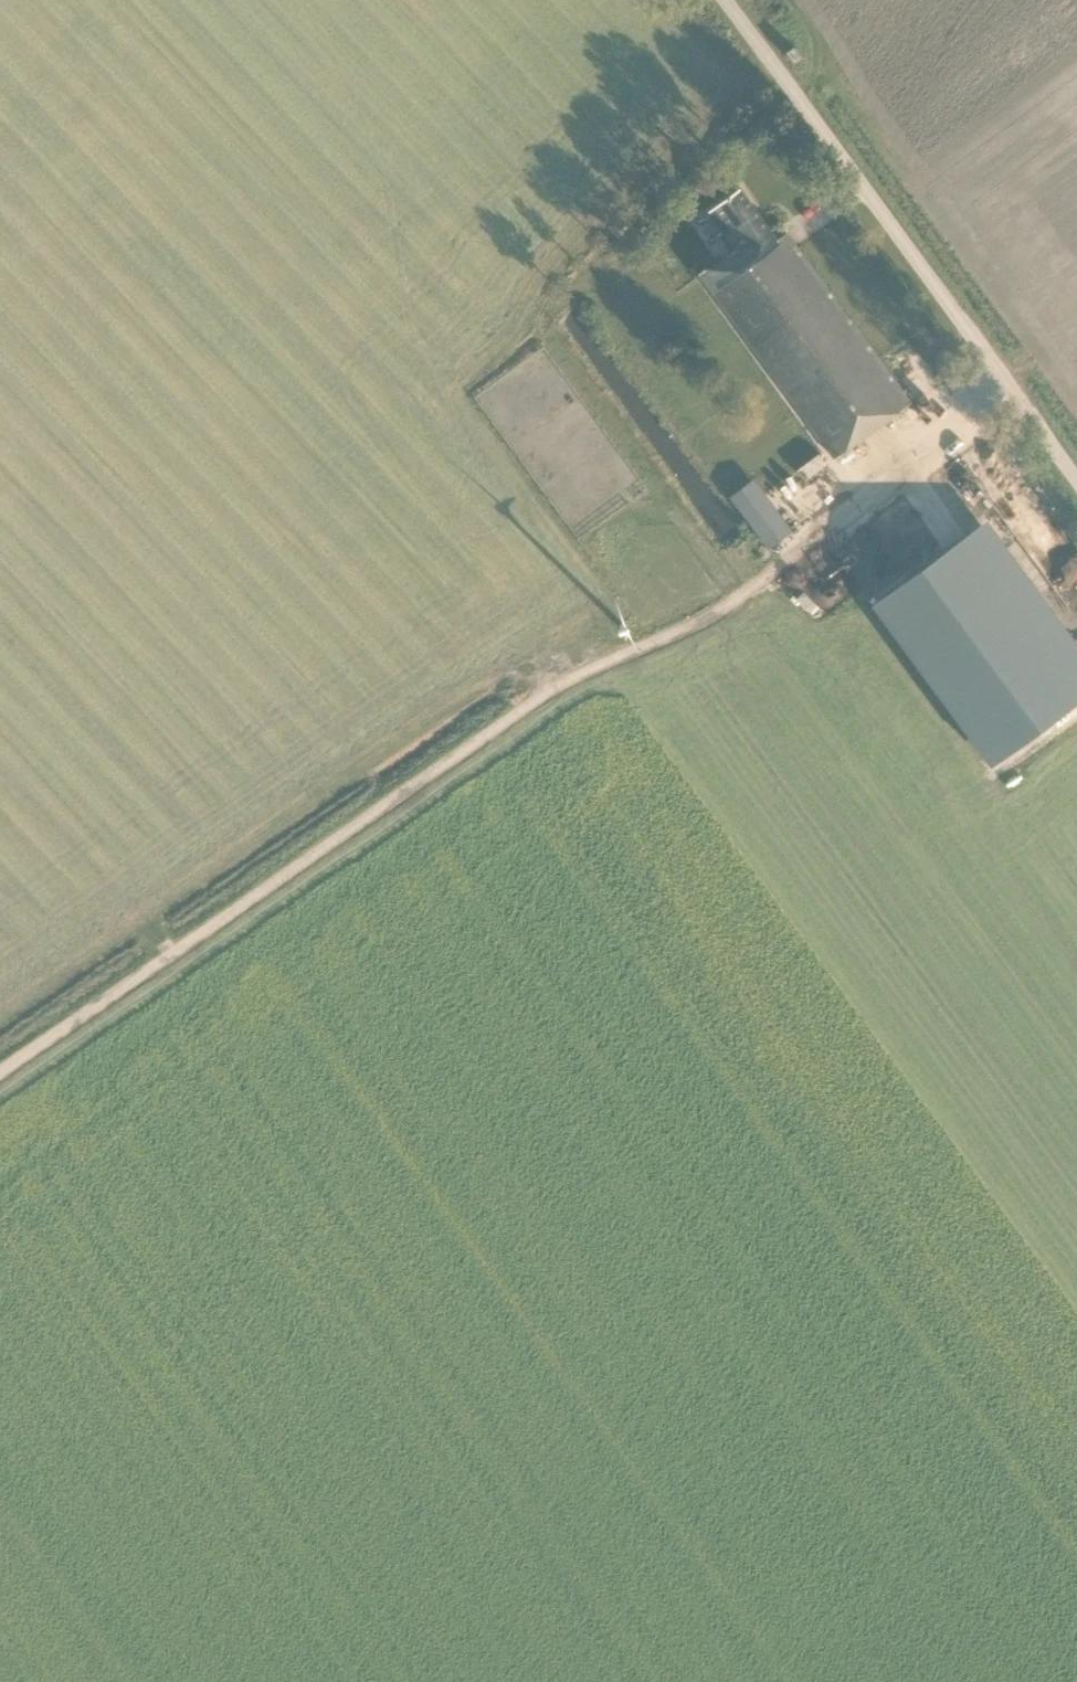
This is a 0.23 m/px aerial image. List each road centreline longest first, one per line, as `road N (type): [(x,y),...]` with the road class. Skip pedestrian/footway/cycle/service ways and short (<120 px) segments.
road 1 (unclassified): [(1076,472),(725,0)]

